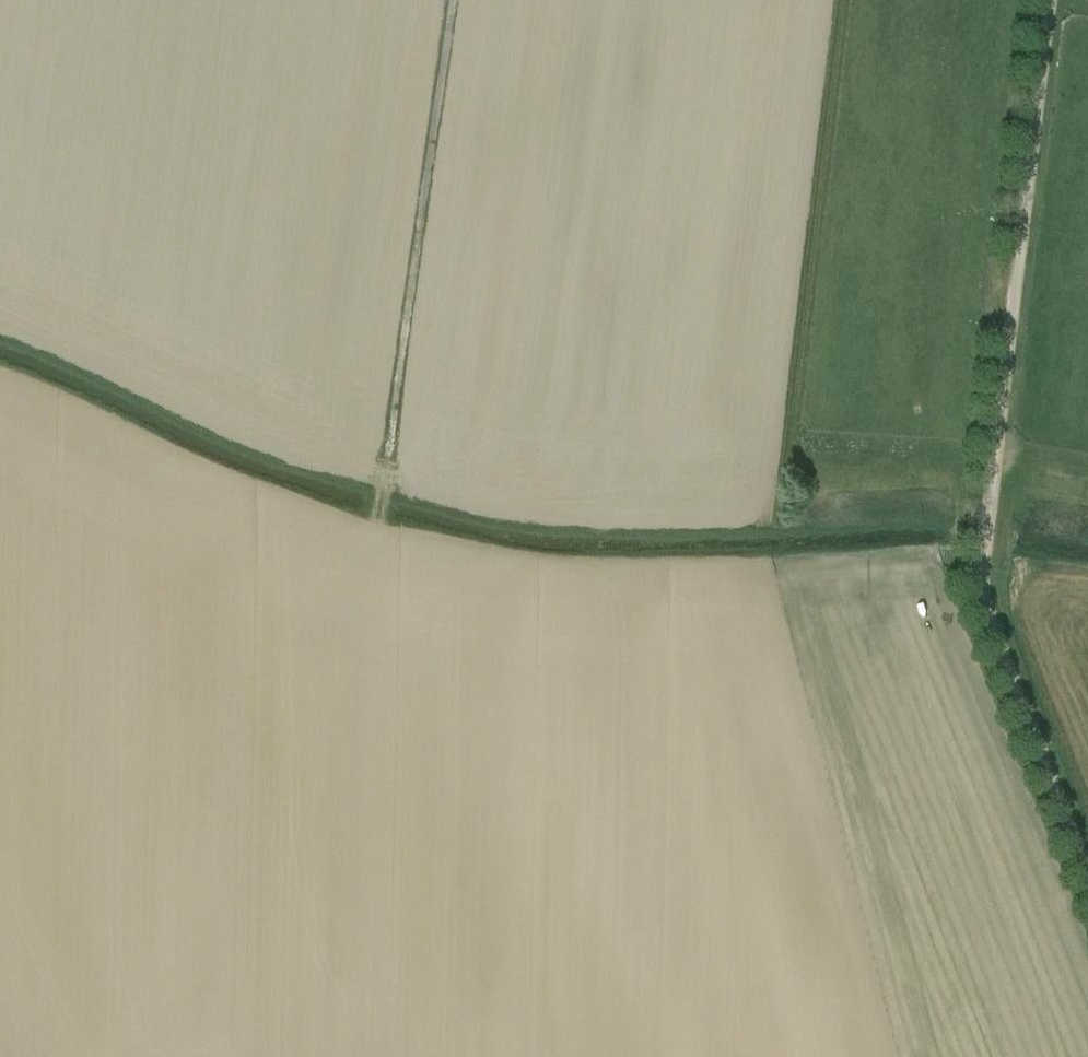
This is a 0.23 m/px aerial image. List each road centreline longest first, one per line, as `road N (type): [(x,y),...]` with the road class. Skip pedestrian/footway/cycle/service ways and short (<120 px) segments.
road 1 (track): [(1087,854),(983,597),(1051,0)]

